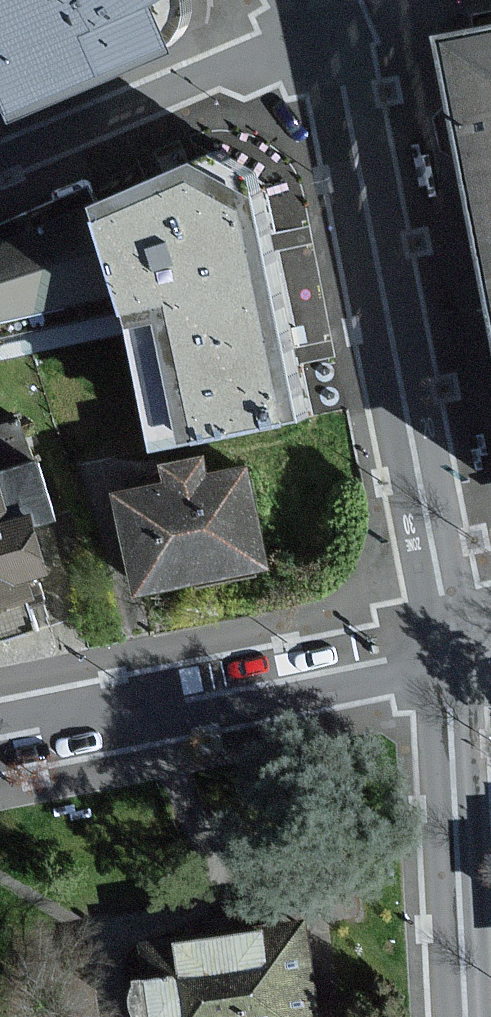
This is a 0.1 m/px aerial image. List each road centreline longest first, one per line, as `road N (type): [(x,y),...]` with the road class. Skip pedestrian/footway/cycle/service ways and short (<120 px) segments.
road 1 (residential): [(323,37),(343,92),(459,643)]
road 2 (residential): [(0,724),(83,724),(398,670),(459,643)]
road 3 (residential): [(459,643),(468,1016)]
road 4 (residential): [(0,161),(323,37)]

